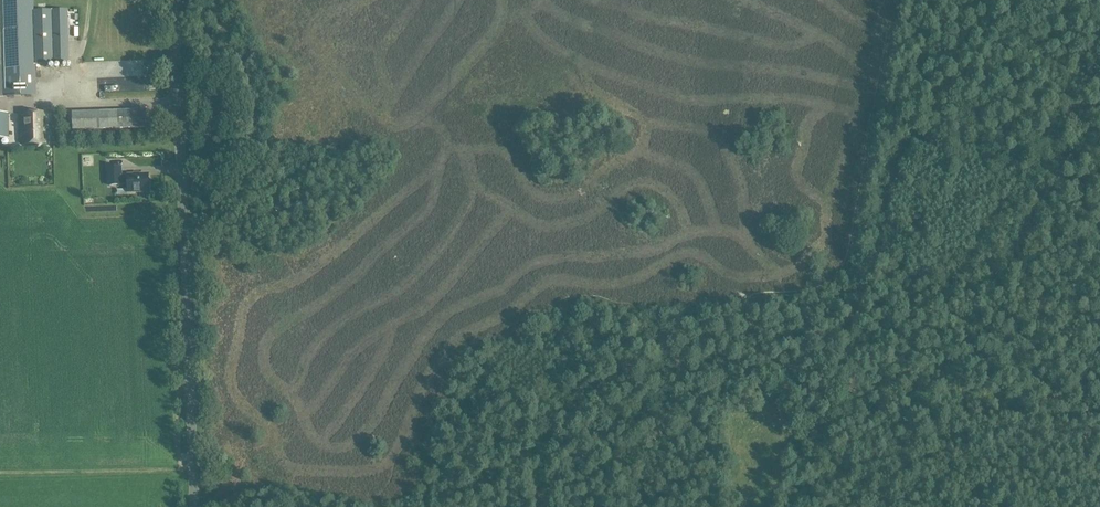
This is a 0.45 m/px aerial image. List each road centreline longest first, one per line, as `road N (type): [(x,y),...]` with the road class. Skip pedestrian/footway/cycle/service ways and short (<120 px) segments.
road 1 (unclassified): [(194,506),(174,0)]
road 2 (track): [(898,0),(848,262),(822,286),(750,298)]

